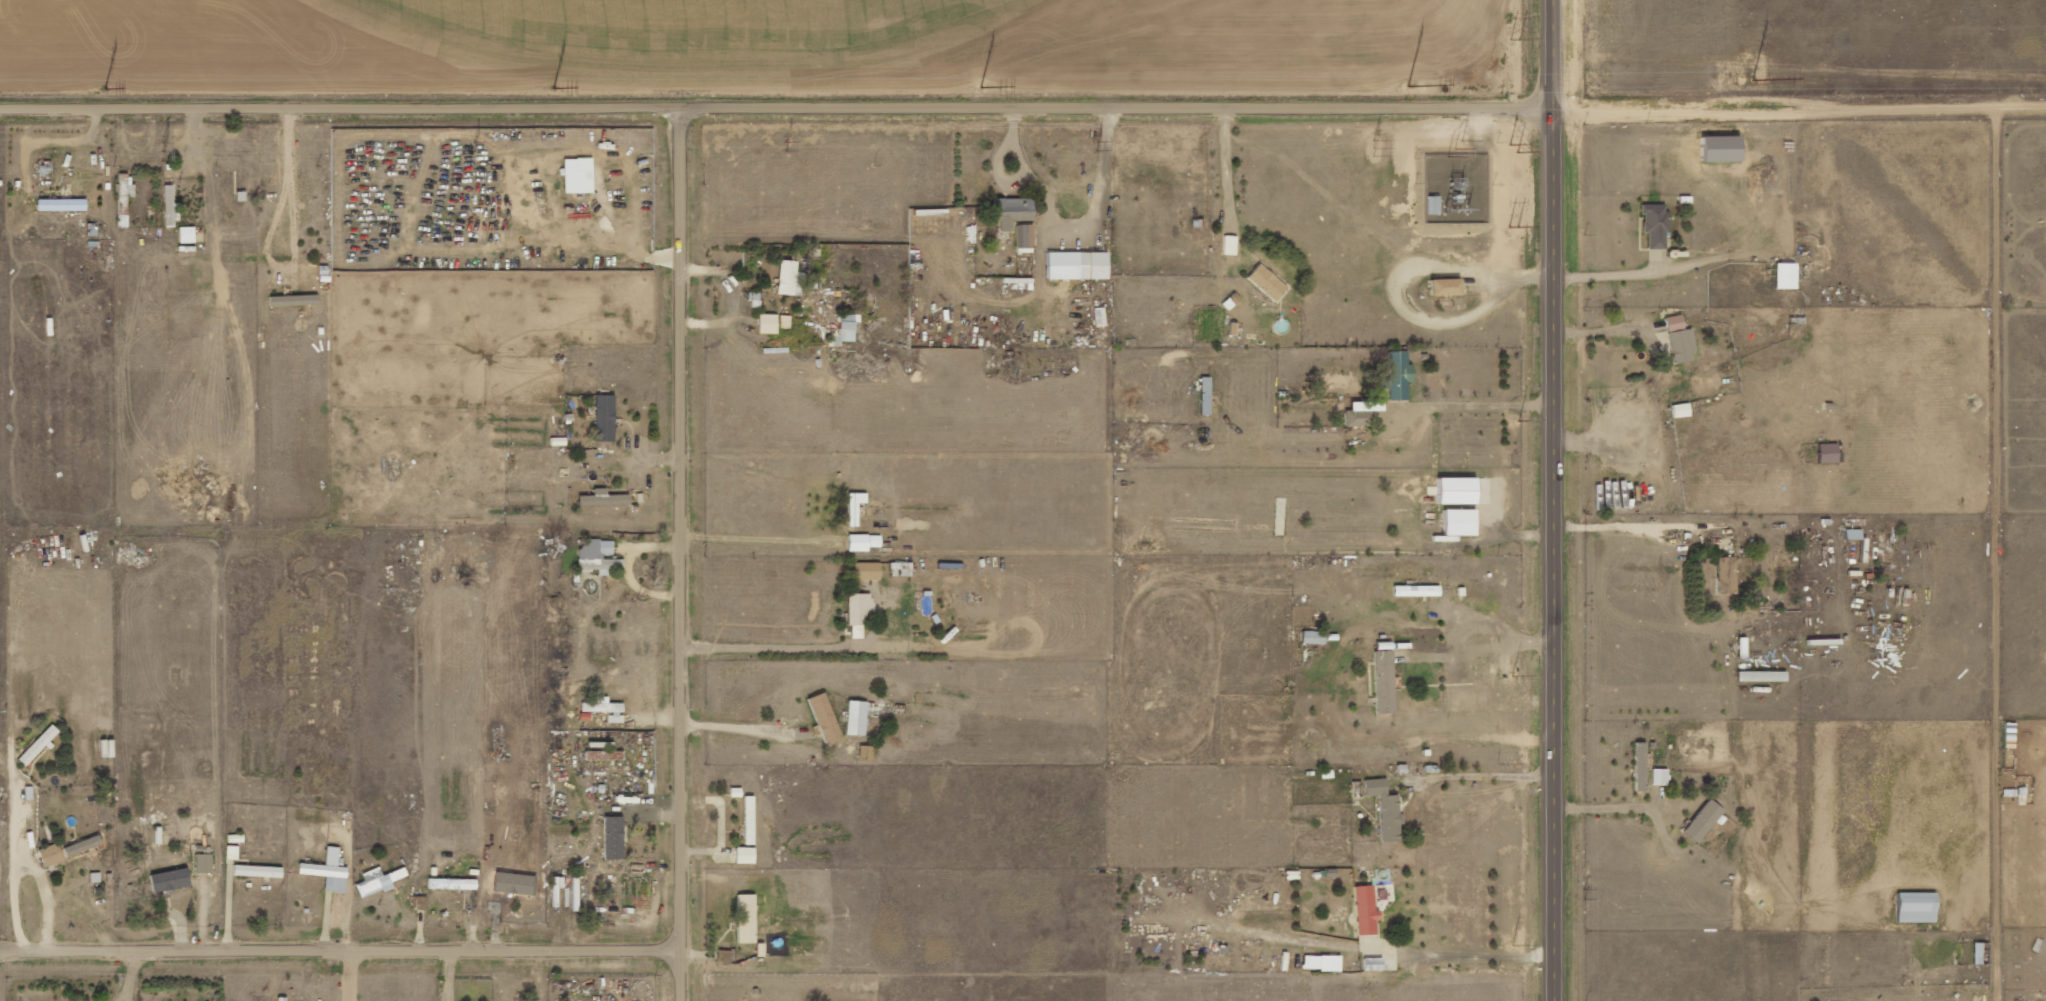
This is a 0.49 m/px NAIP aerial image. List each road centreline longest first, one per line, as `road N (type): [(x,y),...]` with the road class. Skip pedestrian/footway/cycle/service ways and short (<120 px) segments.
road 1 (residential): [(0,106),(2045,102)]
road 2 (tertiary): [(1554,1000),(1553,0)]
road 3 (residential): [(682,105),(681,1000)]
road 4 (residential): [(681,948),(0,949)]

